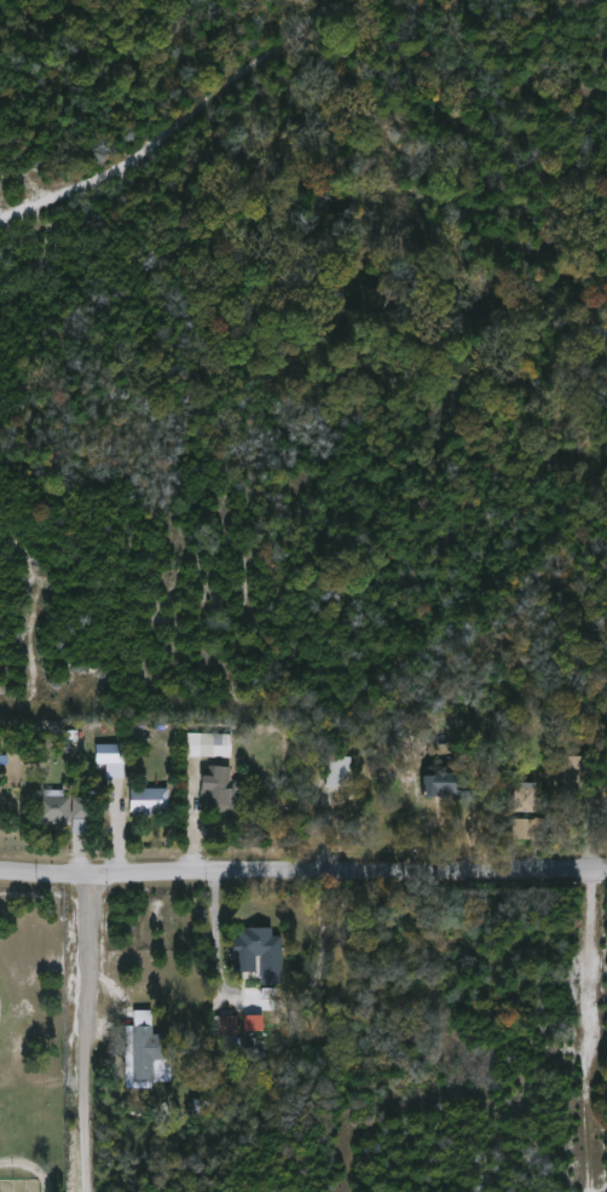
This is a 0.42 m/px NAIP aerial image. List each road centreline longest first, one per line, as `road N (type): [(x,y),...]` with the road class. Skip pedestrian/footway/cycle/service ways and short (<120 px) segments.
road 1 (tertiary): [(0,868),(606,868)]
road 2 (residential): [(591,1191),(592,869)]
road 3 (residential): [(340,1191),(341,870)]
road 4 (residential): [(93,871),(87,1191)]

